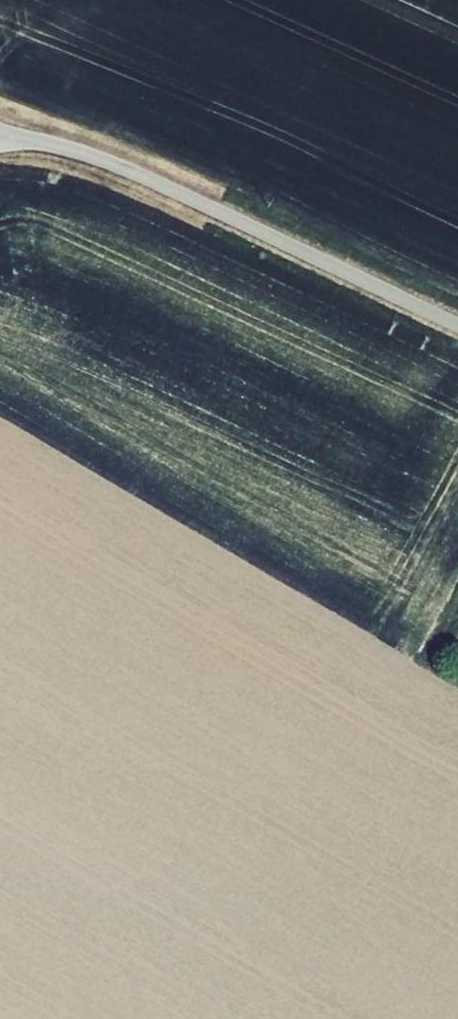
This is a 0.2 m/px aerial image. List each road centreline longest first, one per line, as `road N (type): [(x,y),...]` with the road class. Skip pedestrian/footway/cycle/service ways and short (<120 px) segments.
road 1 (residential): [(0,140),(45,141),(124,166),(457,322)]

